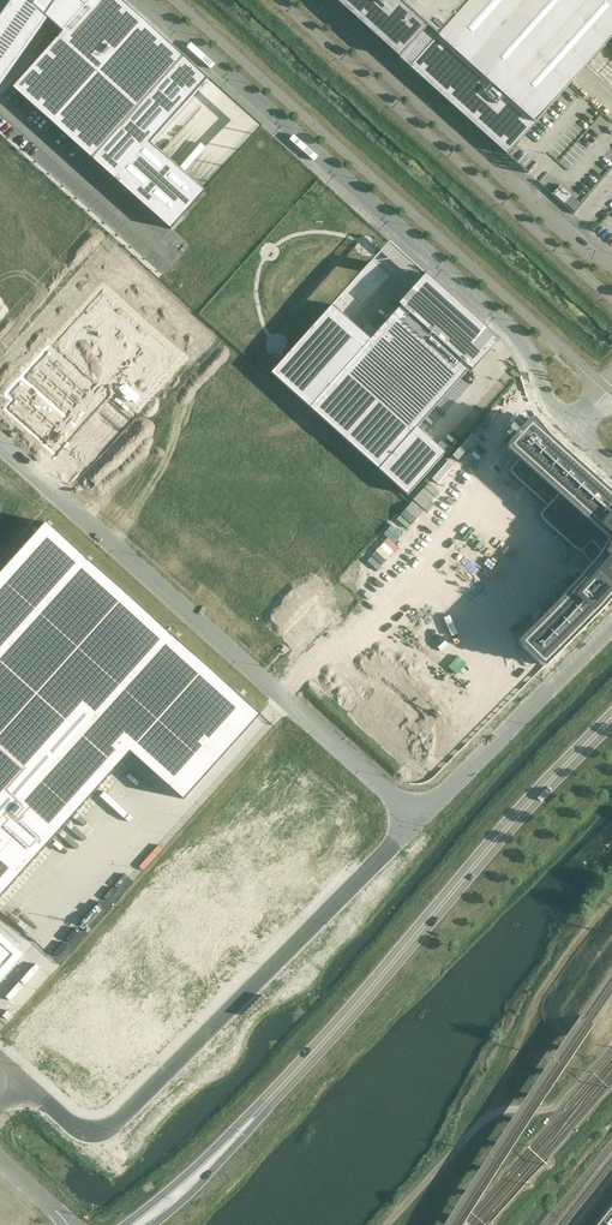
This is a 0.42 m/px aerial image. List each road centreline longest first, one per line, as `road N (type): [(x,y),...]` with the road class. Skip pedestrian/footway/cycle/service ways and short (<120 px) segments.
road 1 (unclassified): [(0,448),(416,821),(611,623)]
road 2 (unclassified): [(575,429),(551,409),(519,337),(146,0)]
road 3 (tertiary): [(178,0),(609,388)]
road 4 (secondary): [(266,1103),(611,718)]
road 5 (tertiary): [(611,296),(282,0)]
road 6 (unclassified): [(309,0),(572,238),(611,263)]
road 7 (secondary): [(266,1103),(125,1224)]
road 8 (secondary): [(153,1224),(266,1103)]

